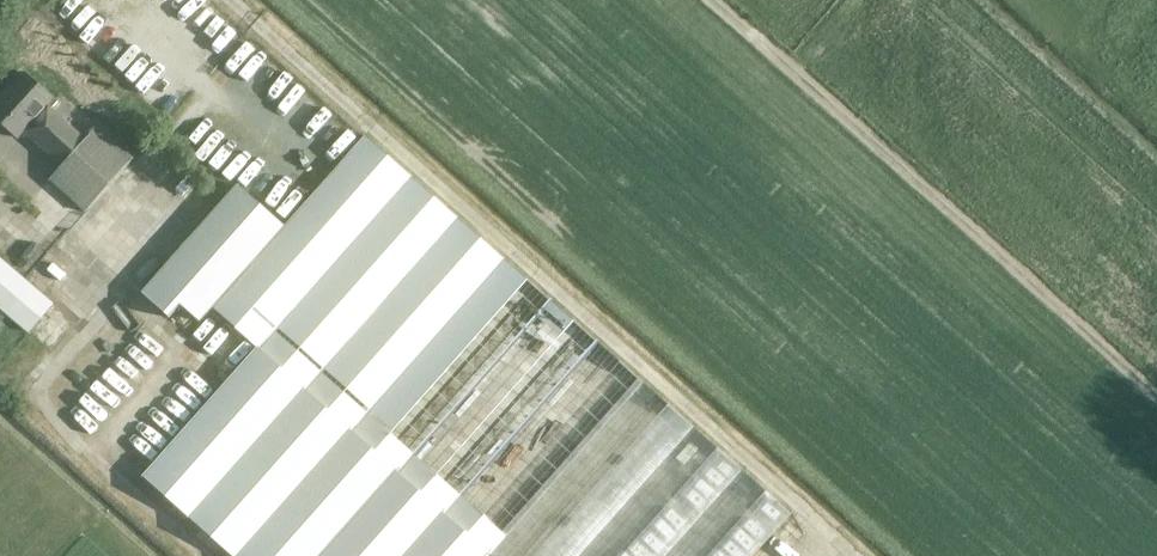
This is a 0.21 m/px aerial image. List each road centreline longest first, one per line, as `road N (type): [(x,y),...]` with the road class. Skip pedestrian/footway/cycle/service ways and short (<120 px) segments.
road 1 (track): [(1156,401),(709,0)]

